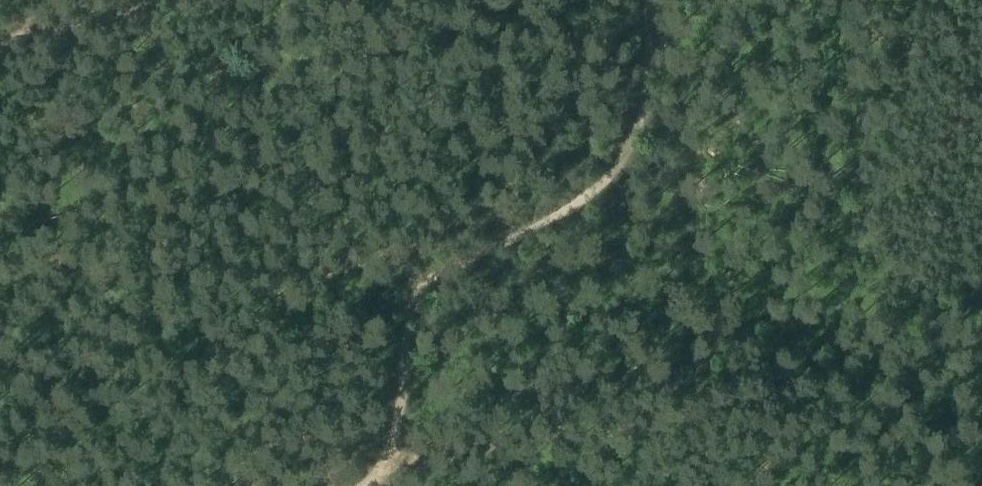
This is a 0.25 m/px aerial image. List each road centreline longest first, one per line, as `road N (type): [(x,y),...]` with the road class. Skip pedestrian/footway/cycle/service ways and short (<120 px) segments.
road 1 (track): [(363,485),(396,445),(410,328),(449,283),(602,188),(634,158),(648,82),(646,0)]
road 2 (track): [(140,0),(0,46)]

